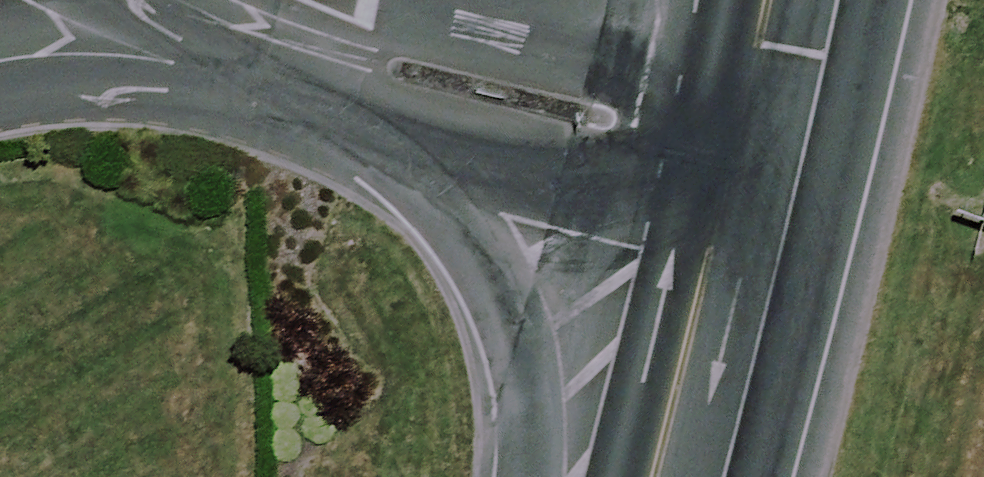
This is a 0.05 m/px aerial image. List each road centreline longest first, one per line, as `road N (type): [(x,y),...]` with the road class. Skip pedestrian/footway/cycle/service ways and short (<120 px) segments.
road 1 (unclassified): [(392,69),(277,51),(179,53),(0,88)]
road 2 (unclassified): [(721,160),(392,69)]
road 3 (primary): [(648,476),(721,160)]
road 4 (unclassified): [(392,69),(205,0)]
road 5 (primary): [(721,160),(756,0)]

